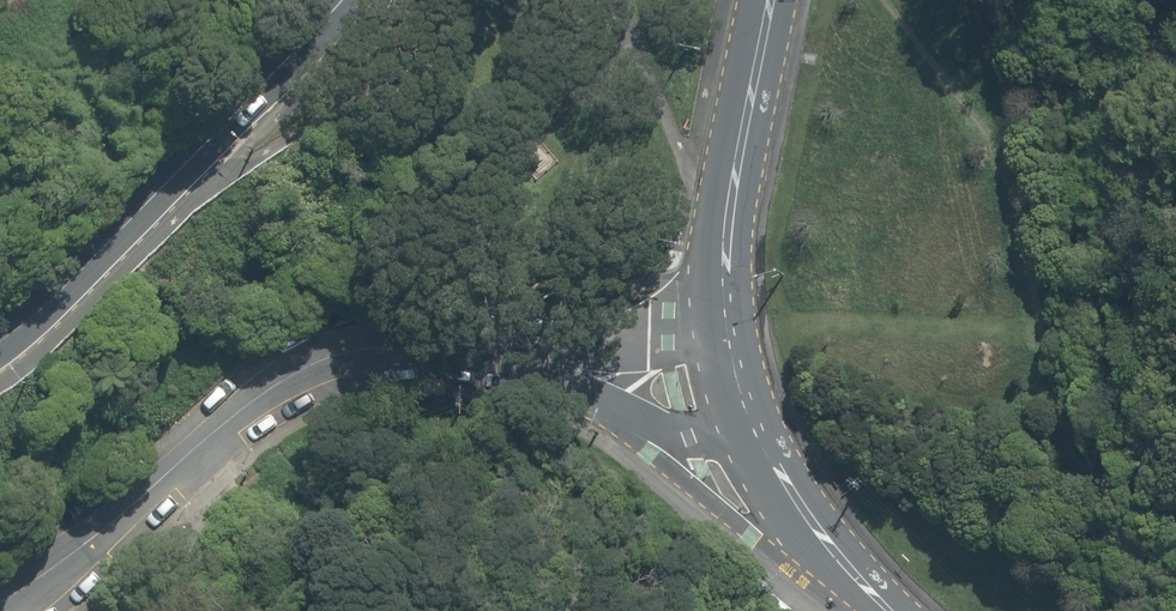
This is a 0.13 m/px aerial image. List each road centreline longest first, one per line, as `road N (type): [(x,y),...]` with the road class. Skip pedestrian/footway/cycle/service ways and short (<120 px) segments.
road 1 (residential): [(0,598),(55,566),(294,370),(403,343),(534,351)]
road 2 (secondary): [(0,339),(78,272),(342,0)]
road 3 (secondary): [(771,0),(723,241),(720,309)]
road 4 (residential): [(756,439),(680,434),(612,402),(534,351)]
road 5 (secondary): [(890,610),(807,528),(756,439)]
road 6 (residential): [(534,351),(649,333),(720,309)]
road 7 (secondary): [(720,309),(729,365),(756,439)]

